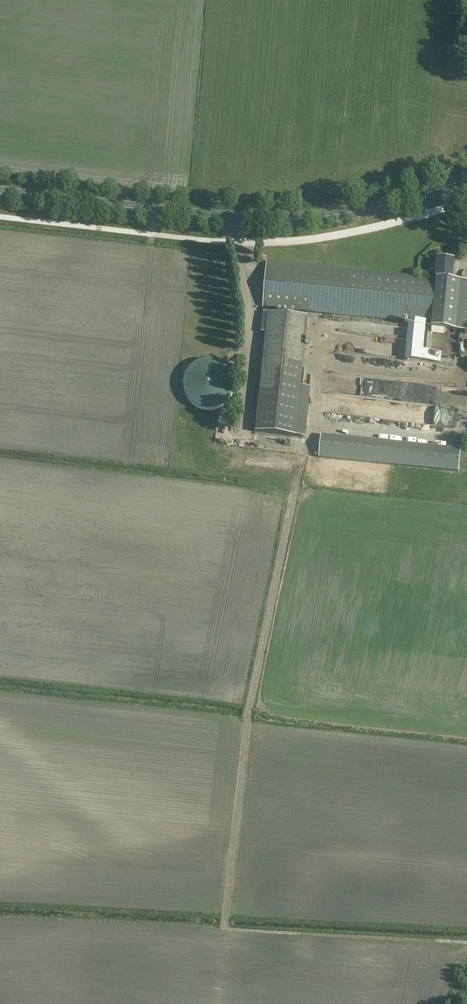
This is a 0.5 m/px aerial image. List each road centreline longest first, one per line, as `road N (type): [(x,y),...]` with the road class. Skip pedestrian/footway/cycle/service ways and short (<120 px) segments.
road 1 (primary): [(0,192),(246,219),(309,218),(371,208),(466,176)]
road 2 (track): [(296,480),(251,706),(225,929)]

